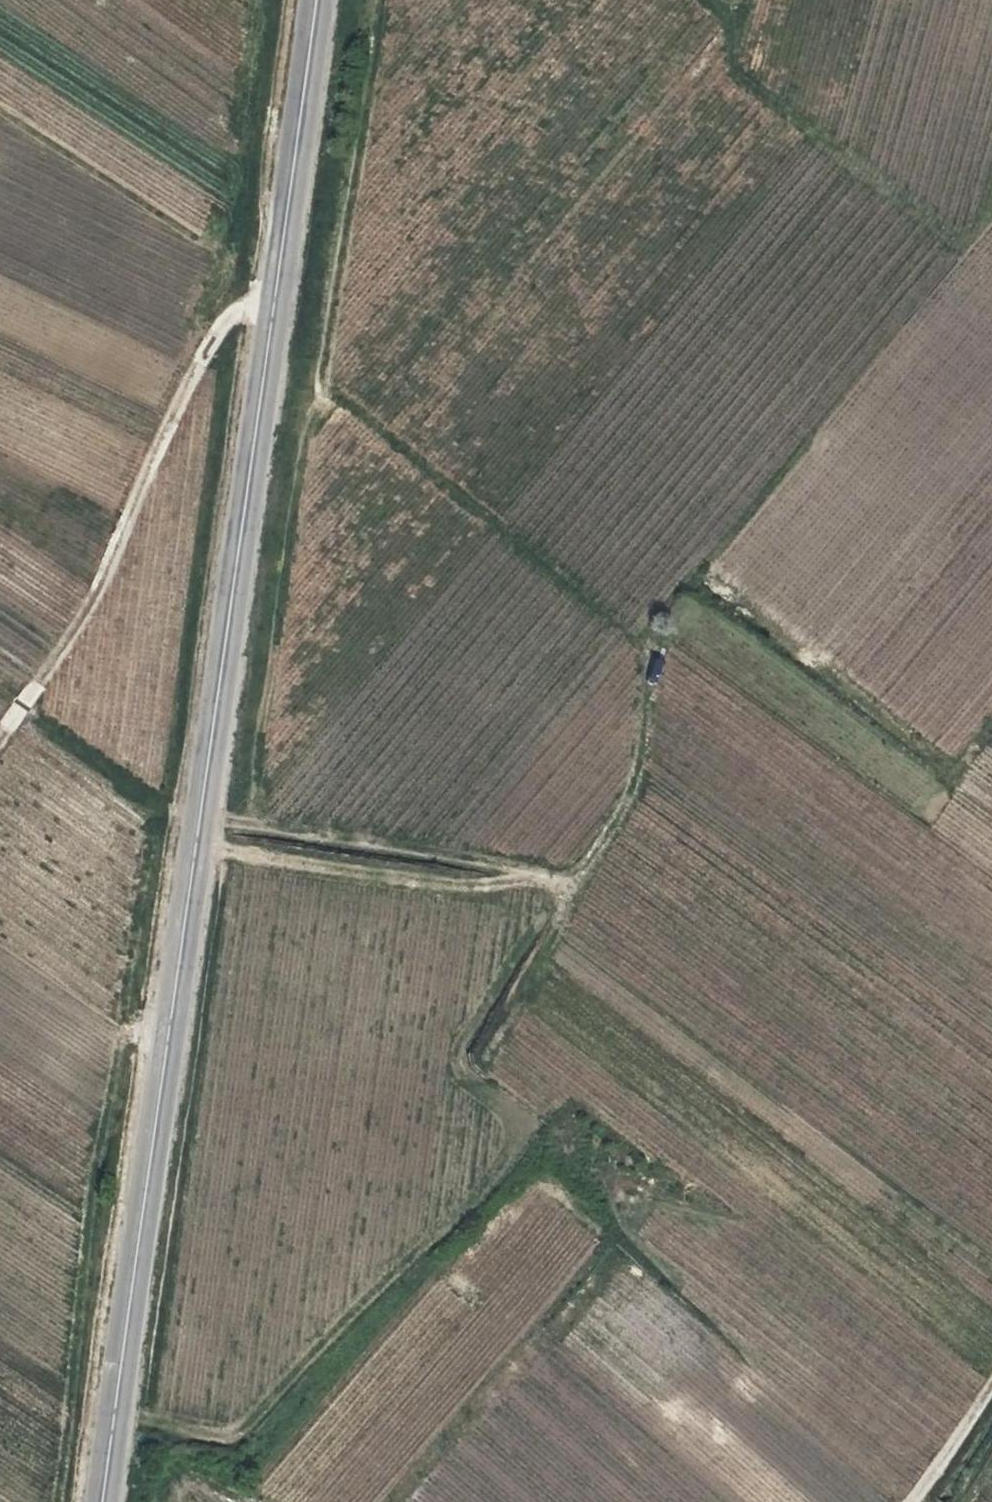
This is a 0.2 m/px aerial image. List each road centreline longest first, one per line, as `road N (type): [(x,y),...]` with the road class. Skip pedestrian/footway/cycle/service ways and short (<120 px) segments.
road 1 (secondary): [(103,1501),(316,0)]
road 2 (track): [(907,1501),(991,1380)]

